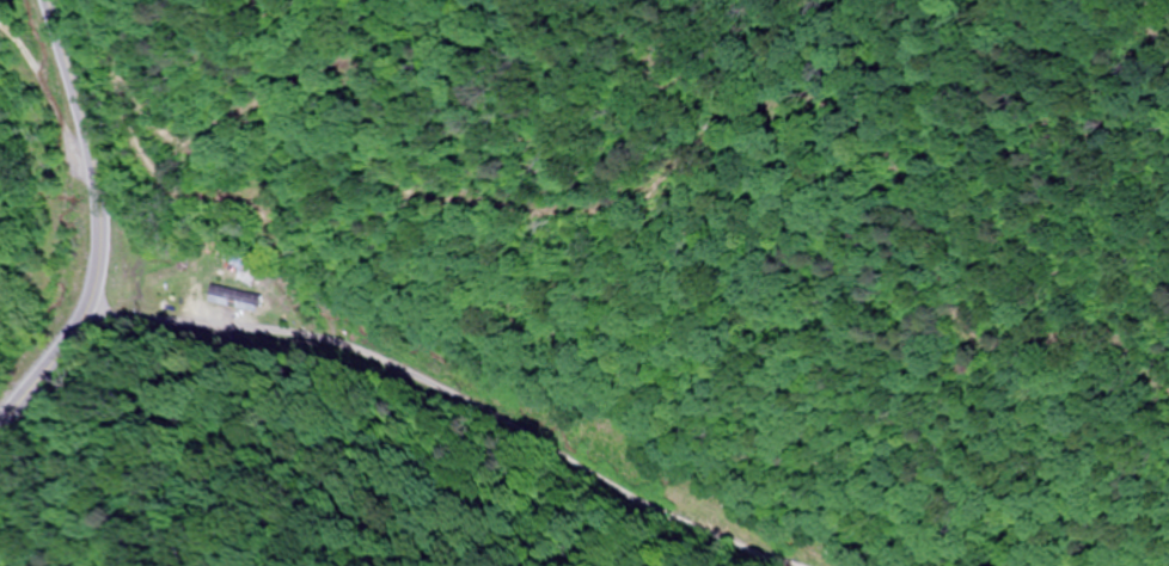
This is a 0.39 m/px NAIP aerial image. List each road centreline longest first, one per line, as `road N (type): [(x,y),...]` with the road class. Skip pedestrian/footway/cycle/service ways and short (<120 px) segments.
road 1 (residential): [(773,565),(590,474),(455,394),(347,346),(294,333),(80,312)]
road 2 (secondary): [(0,433),(80,312),(98,259),(90,150),(47,0)]

